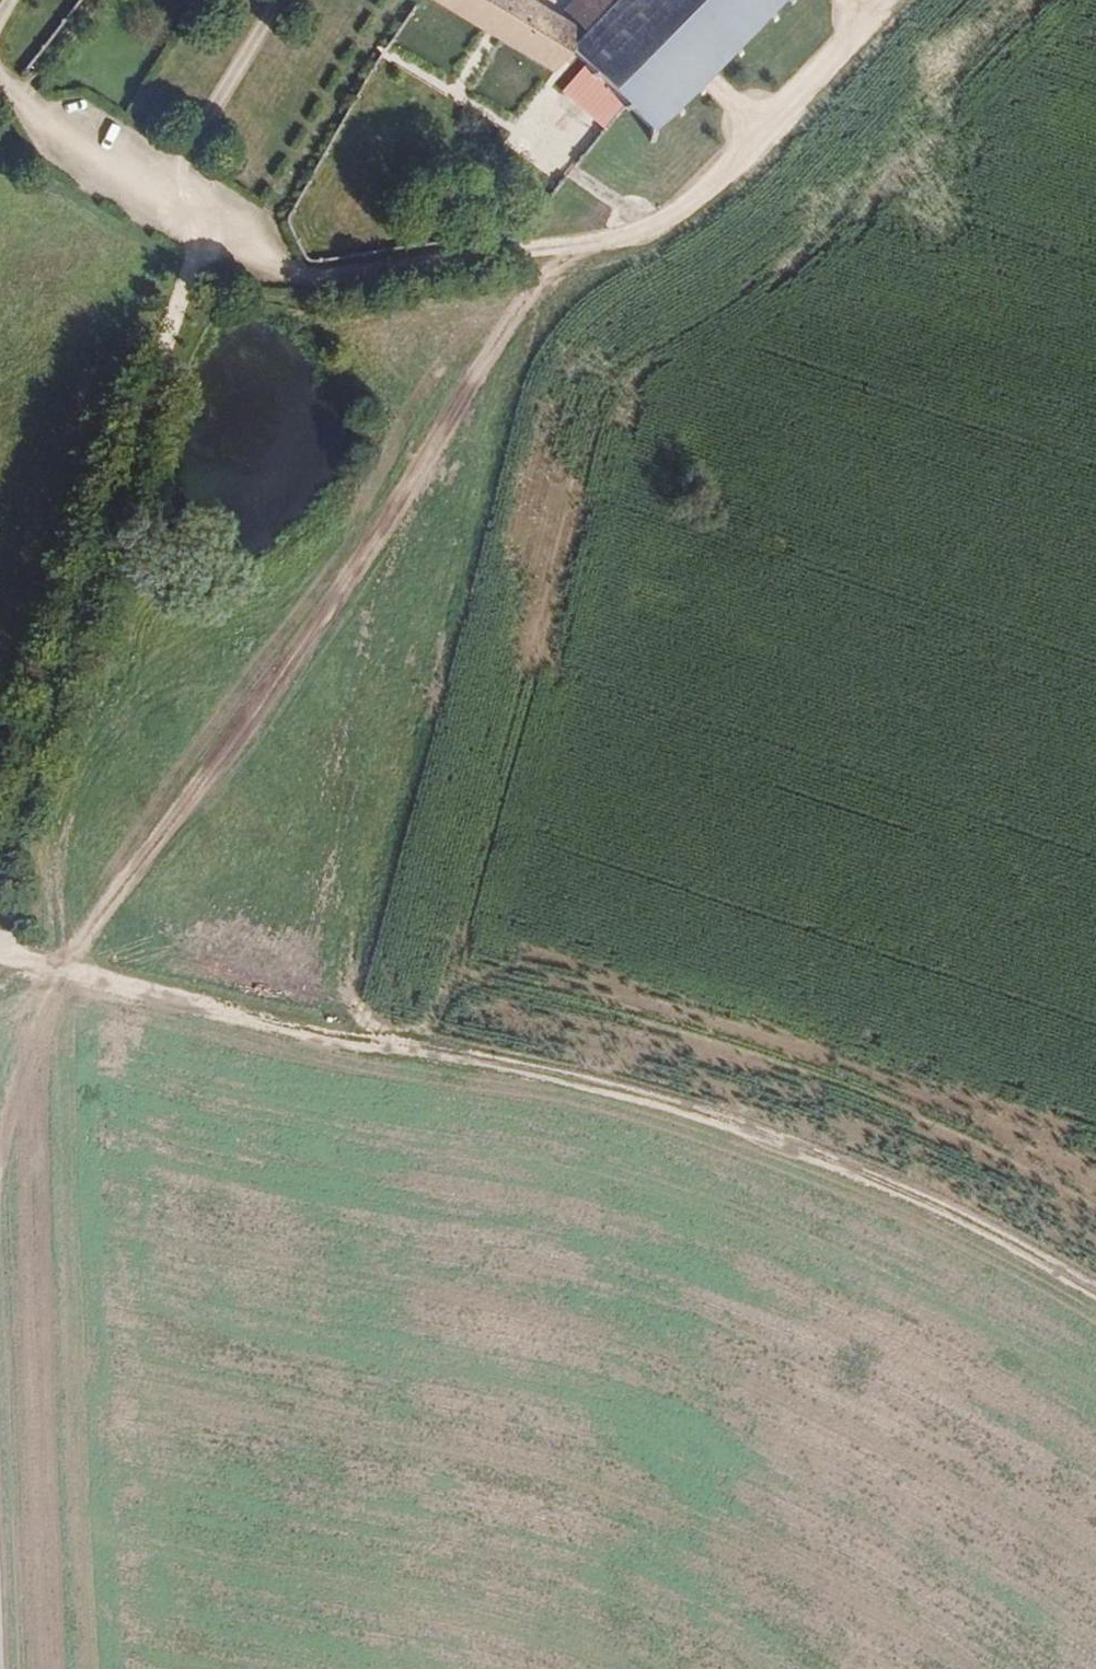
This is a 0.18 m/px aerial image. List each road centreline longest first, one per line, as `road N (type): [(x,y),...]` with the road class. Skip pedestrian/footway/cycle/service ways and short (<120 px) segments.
road 1 (track): [(0,948),(299,1025),(746,1109),(1019,1230),(1095,1279)]

